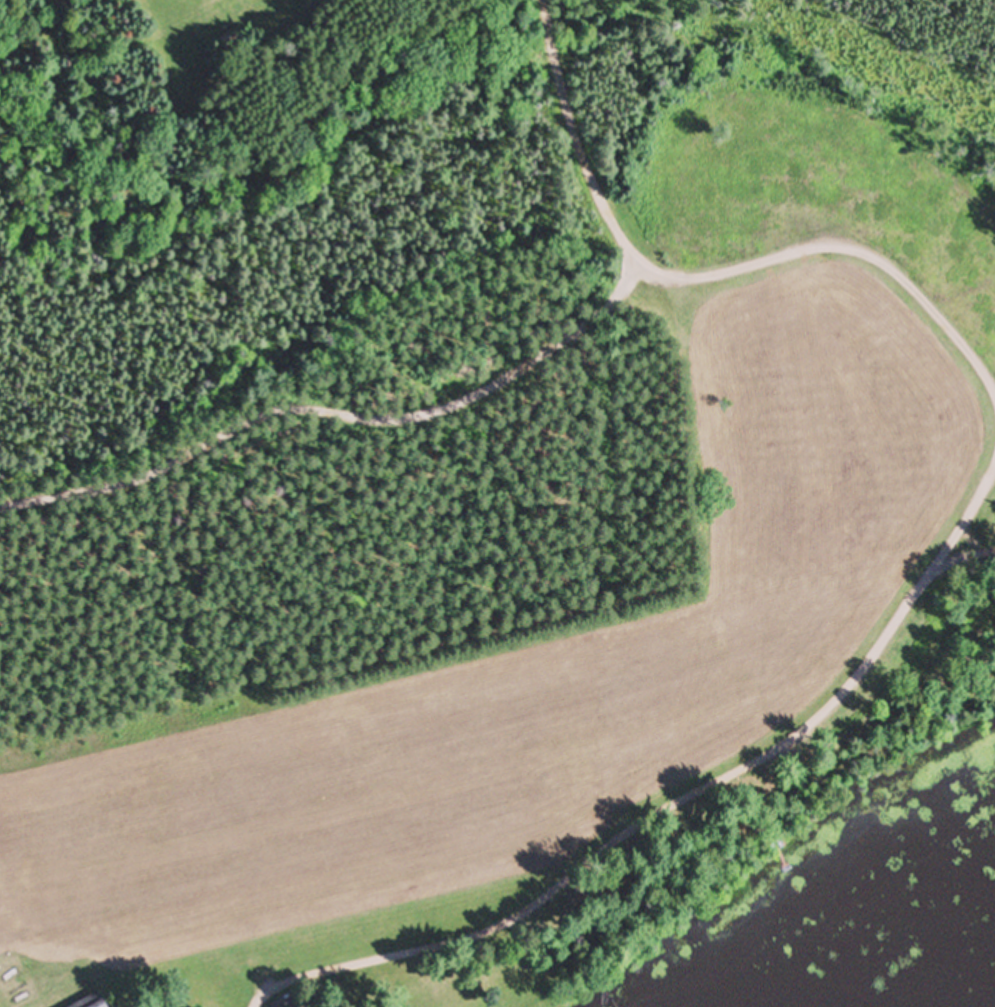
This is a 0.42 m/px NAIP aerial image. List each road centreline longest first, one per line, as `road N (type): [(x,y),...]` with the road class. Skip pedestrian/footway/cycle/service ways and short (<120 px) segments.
road 1 (residential): [(258,1006),(269,981),(474,933),(823,706),(924,582),(994,467)]
road 2 (residential): [(994,413),(981,373),(933,309),(861,249),(693,279),(638,272),(582,143),(537,0)]

